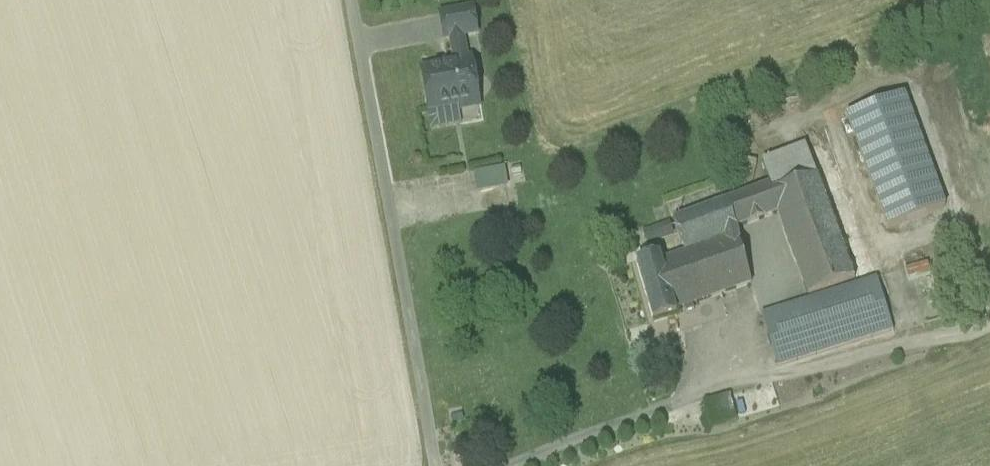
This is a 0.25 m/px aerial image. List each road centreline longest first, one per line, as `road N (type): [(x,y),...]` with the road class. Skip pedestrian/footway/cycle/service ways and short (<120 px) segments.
road 1 (track): [(436,465),(354,0)]
road 2 (track): [(989,280),(911,95),(893,86),(869,92),(765,147)]
road 3 (track): [(989,327),(754,384)]

